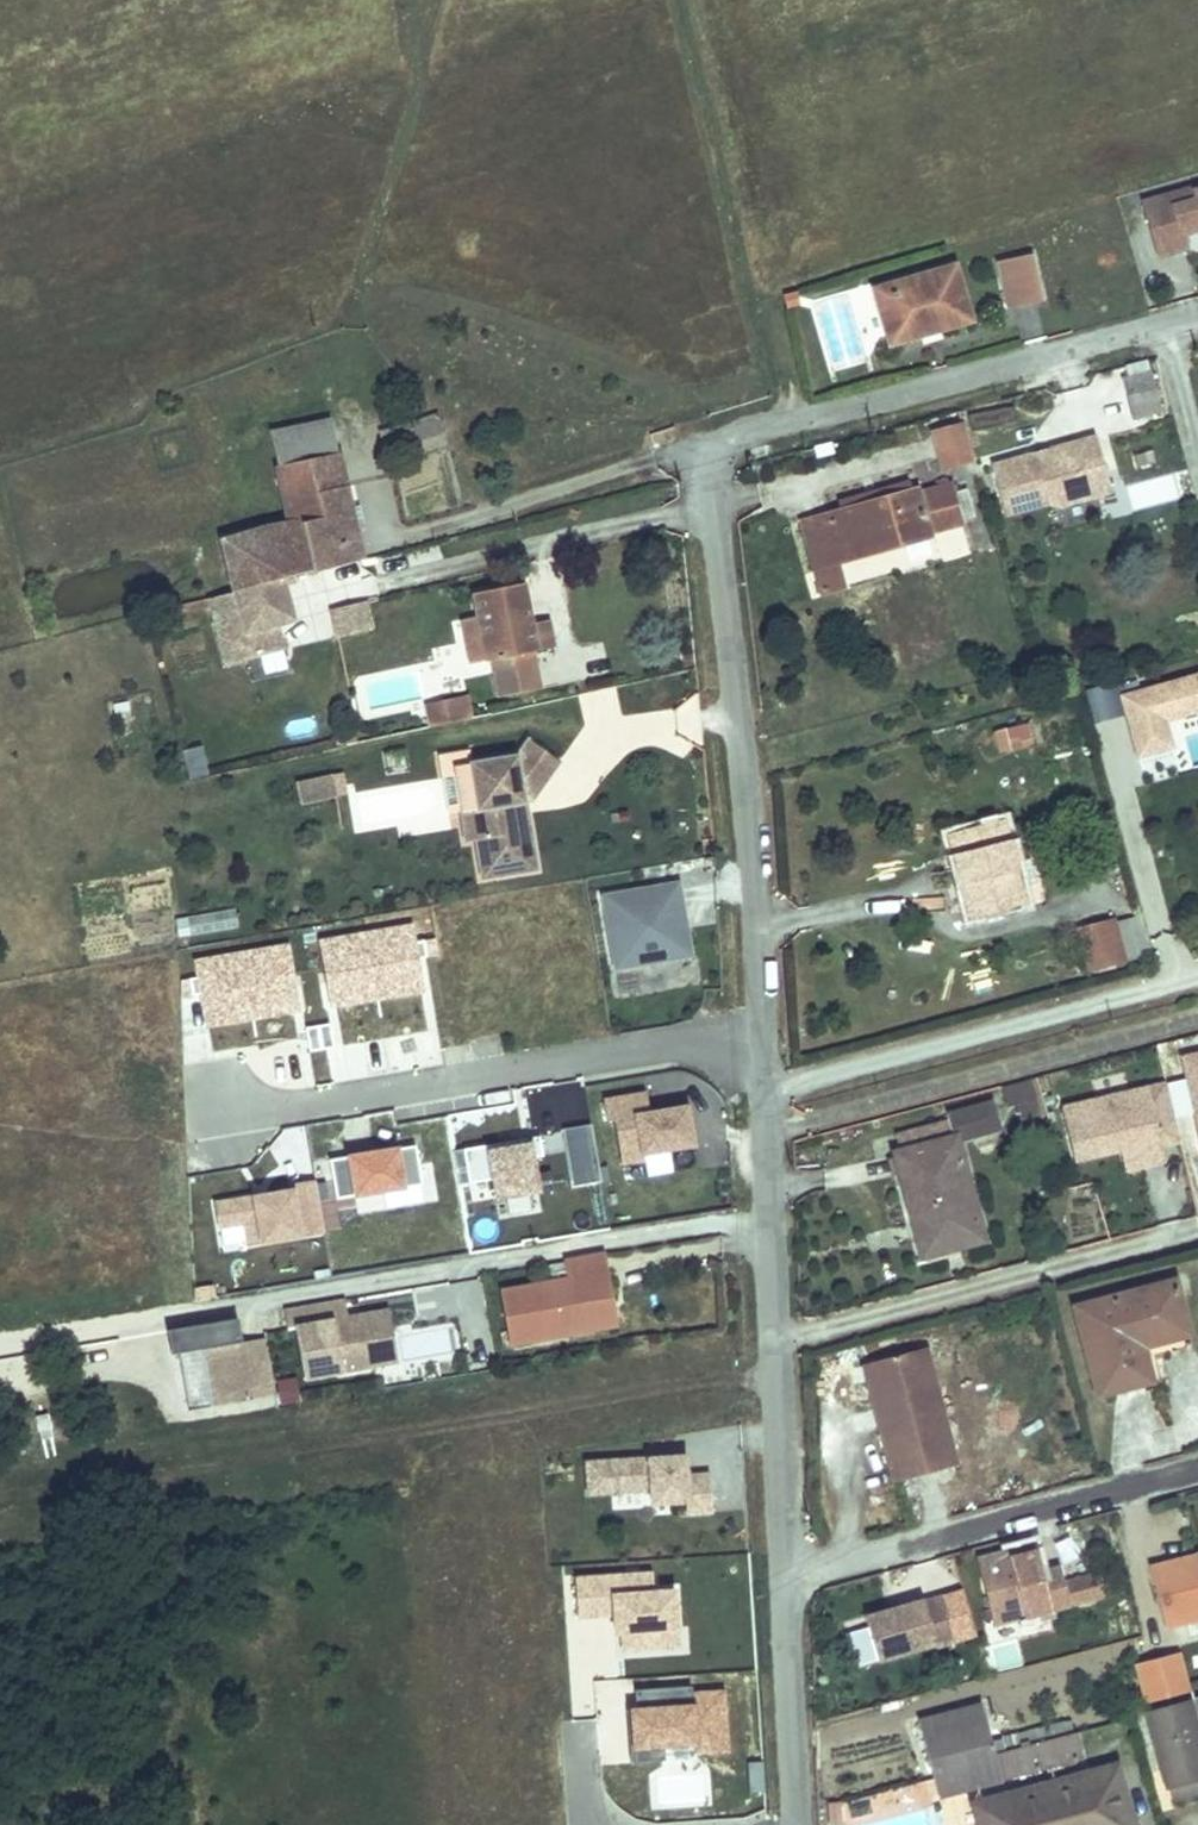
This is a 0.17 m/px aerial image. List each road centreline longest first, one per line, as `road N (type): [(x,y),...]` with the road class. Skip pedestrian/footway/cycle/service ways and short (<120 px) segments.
road 1 (residential): [(762,1037),(715,458),(757,432),(1197,318)]
road 2 (residential): [(797,1824),(762,1037)]
road 3 (residential): [(217,1128),(762,1037)]

